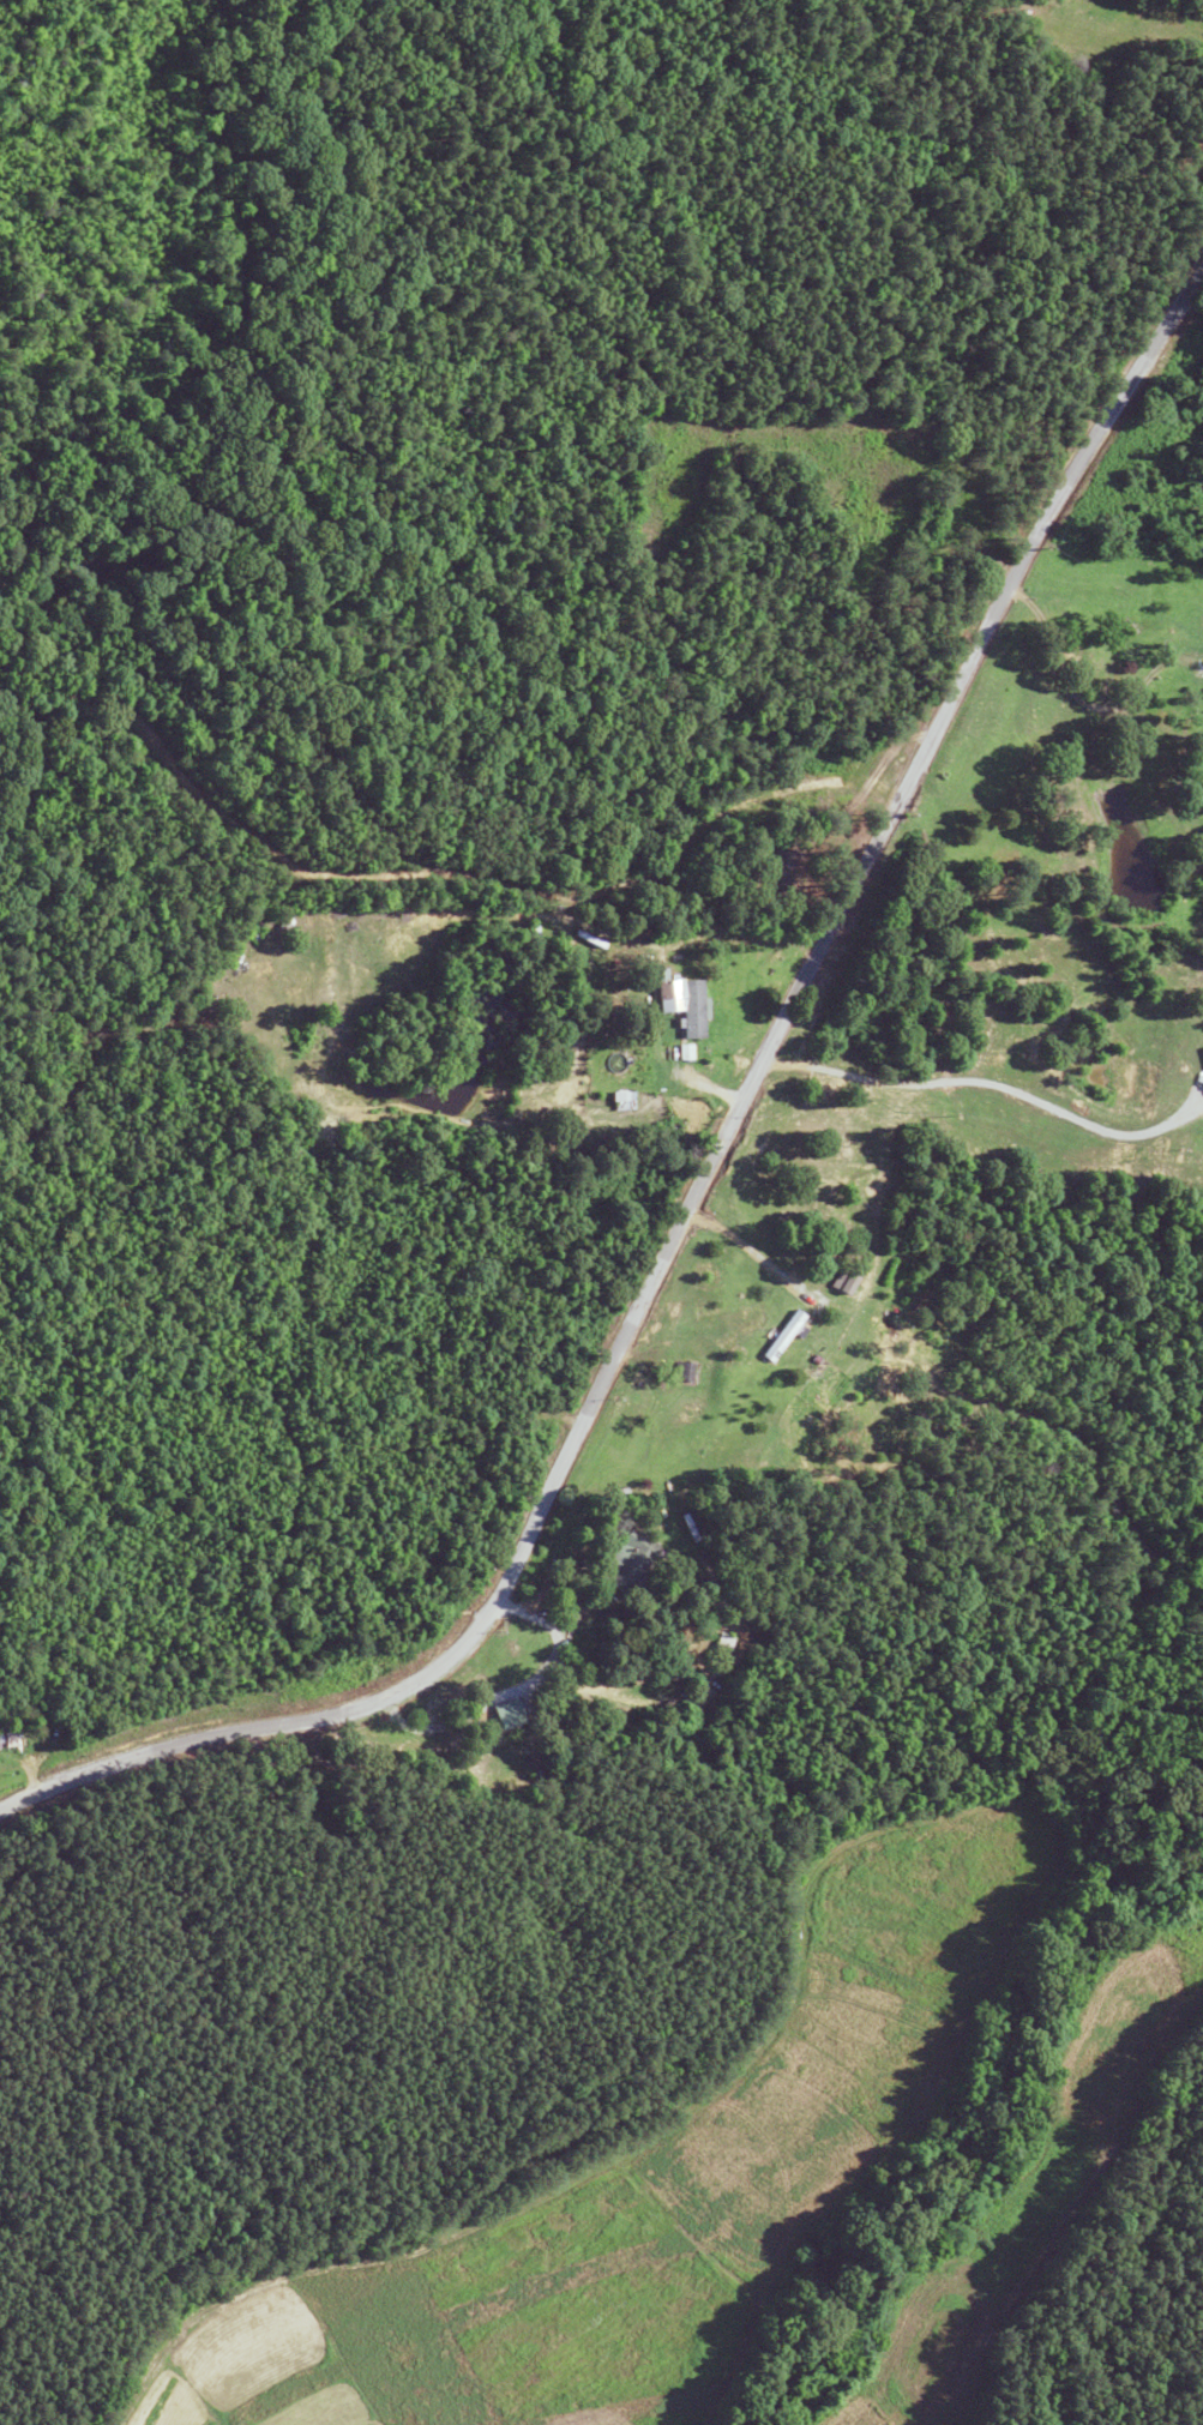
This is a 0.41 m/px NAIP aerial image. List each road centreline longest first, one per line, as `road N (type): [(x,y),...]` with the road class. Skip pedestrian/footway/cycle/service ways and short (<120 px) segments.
road 1 (residential): [(0,1807),(17,1795),(380,1697),(443,1660),(491,1603),(1102,470),(1202,302)]

